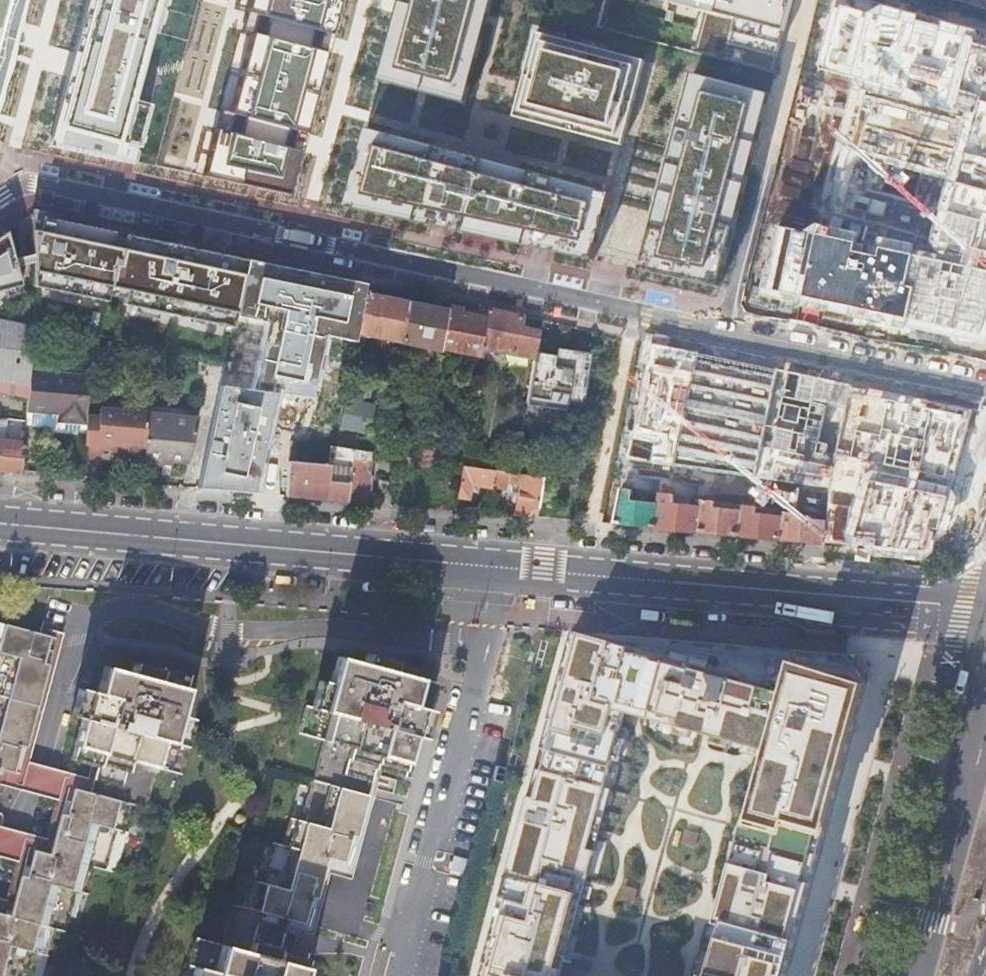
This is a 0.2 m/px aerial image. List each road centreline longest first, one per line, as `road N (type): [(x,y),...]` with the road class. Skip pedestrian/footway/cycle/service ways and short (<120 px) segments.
road 1 (residential): [(0,205),(28,189),(985,392)]
road 2 (residential): [(474,649),(333,627),(228,634),(135,605),(95,617),(70,657),(39,775),(0,829)]
road 3 (residential): [(495,567),(0,524)]
road 4 (residential): [(985,611),(495,567)]
road 5 (residential): [(390,975),(474,649)]
road 6 (primary): [(985,697),(912,975)]

